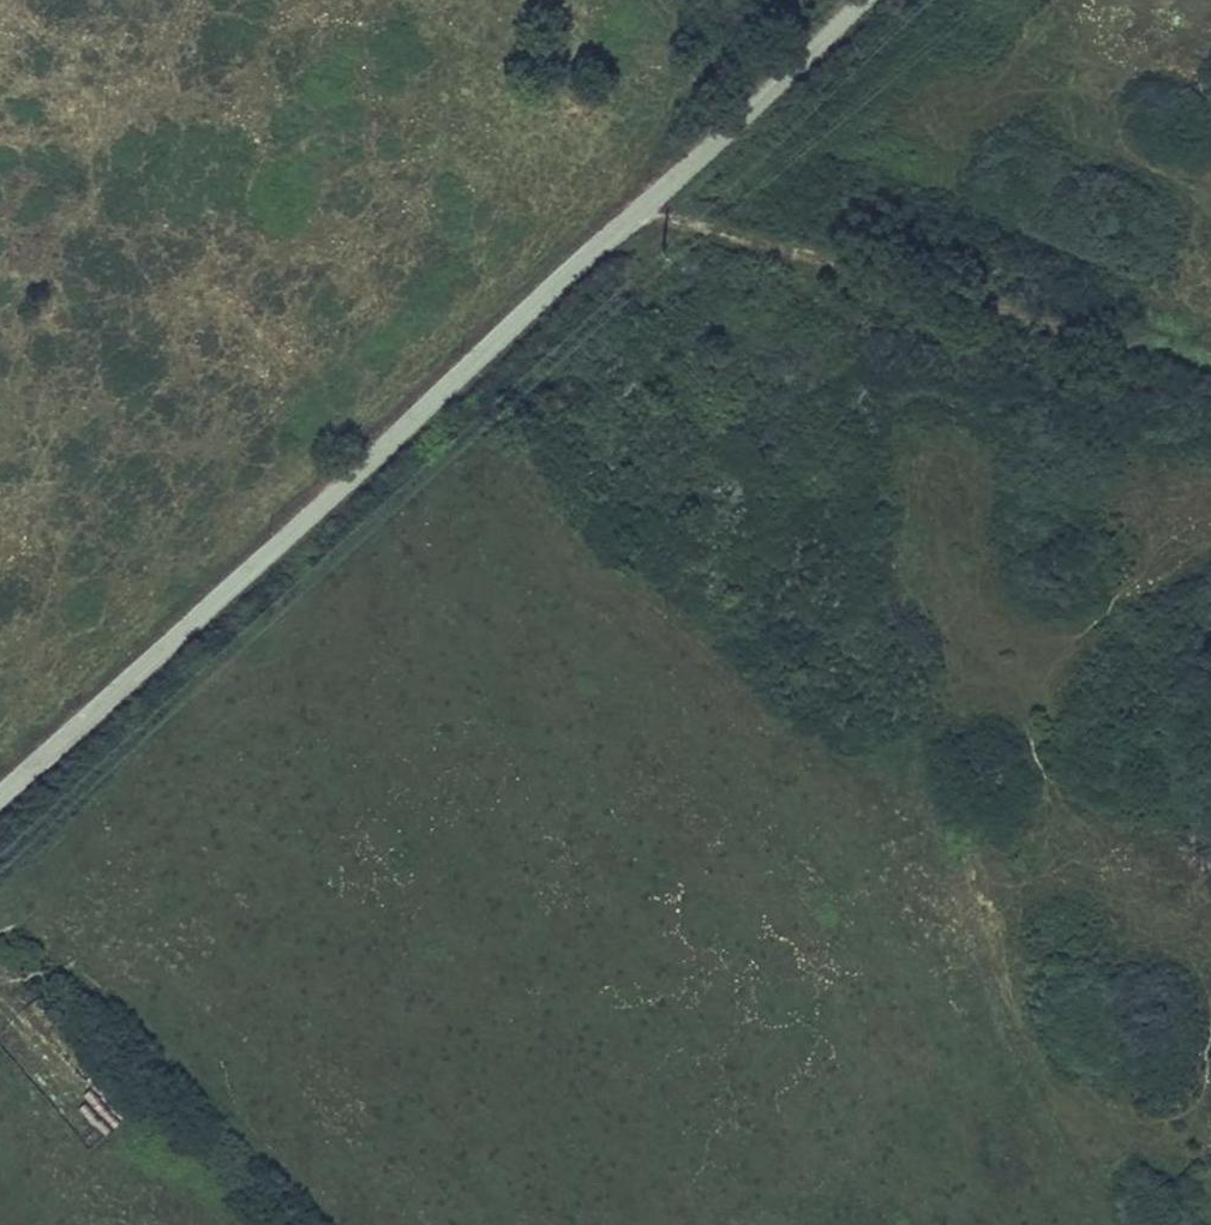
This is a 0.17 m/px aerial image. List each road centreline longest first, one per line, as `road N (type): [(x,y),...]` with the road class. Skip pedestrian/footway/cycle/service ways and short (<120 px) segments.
road 1 (track): [(640,209),(1210,376)]

